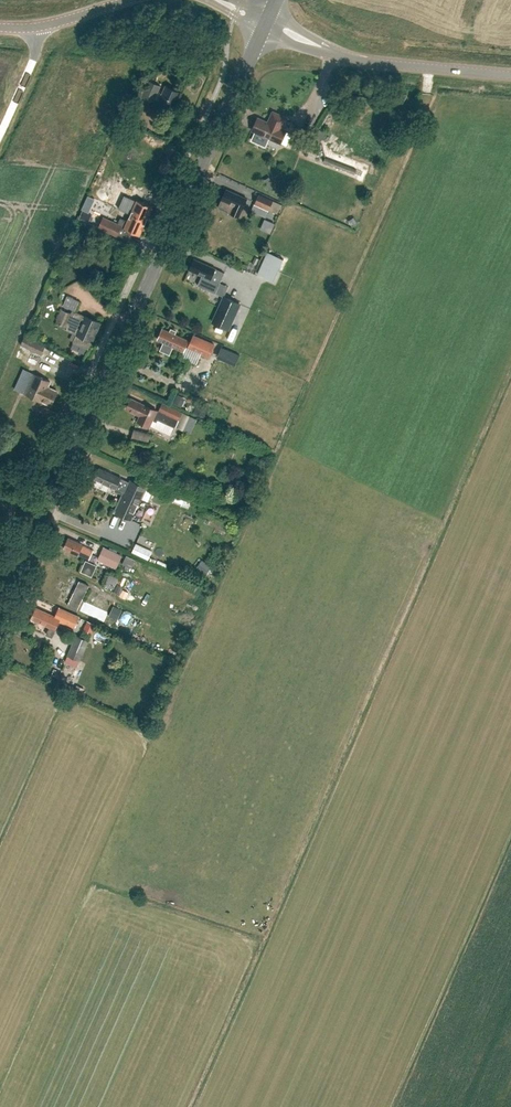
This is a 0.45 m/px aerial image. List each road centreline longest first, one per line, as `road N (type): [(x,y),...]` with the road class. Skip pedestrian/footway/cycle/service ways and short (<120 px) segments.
road 1 (secondary): [(0,612),(266,20)]
road 2 (unclassified): [(510,74),(342,55),(266,20)]
road 3 (unclassified): [(124,0),(49,26),(0,27)]

